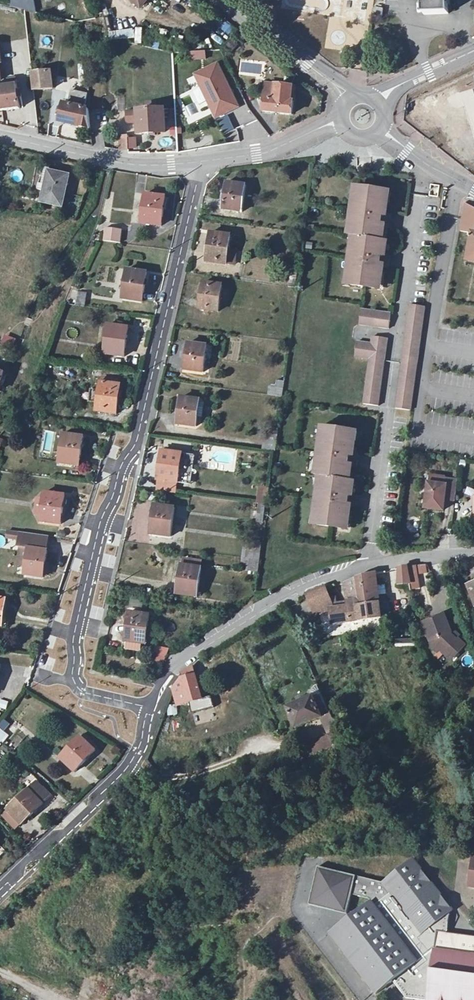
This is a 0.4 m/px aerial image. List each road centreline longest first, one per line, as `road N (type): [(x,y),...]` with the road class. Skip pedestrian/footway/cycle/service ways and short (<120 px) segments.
road 1 (residential): [(201,163),(136,441),(100,522),(72,640),(71,677),(81,690),(154,708)]
road 2 (residential): [(154,708),(177,664),(295,590),(369,568),(473,552)]
road 3 (residential): [(0,890),(123,774),(154,708)]
road 4 (residential): [(201,163),(126,163),(0,136)]
road 5 (tertiary): [(223,0),(350,98)]
road 6 (residential): [(340,121),(270,151),(201,163)]

